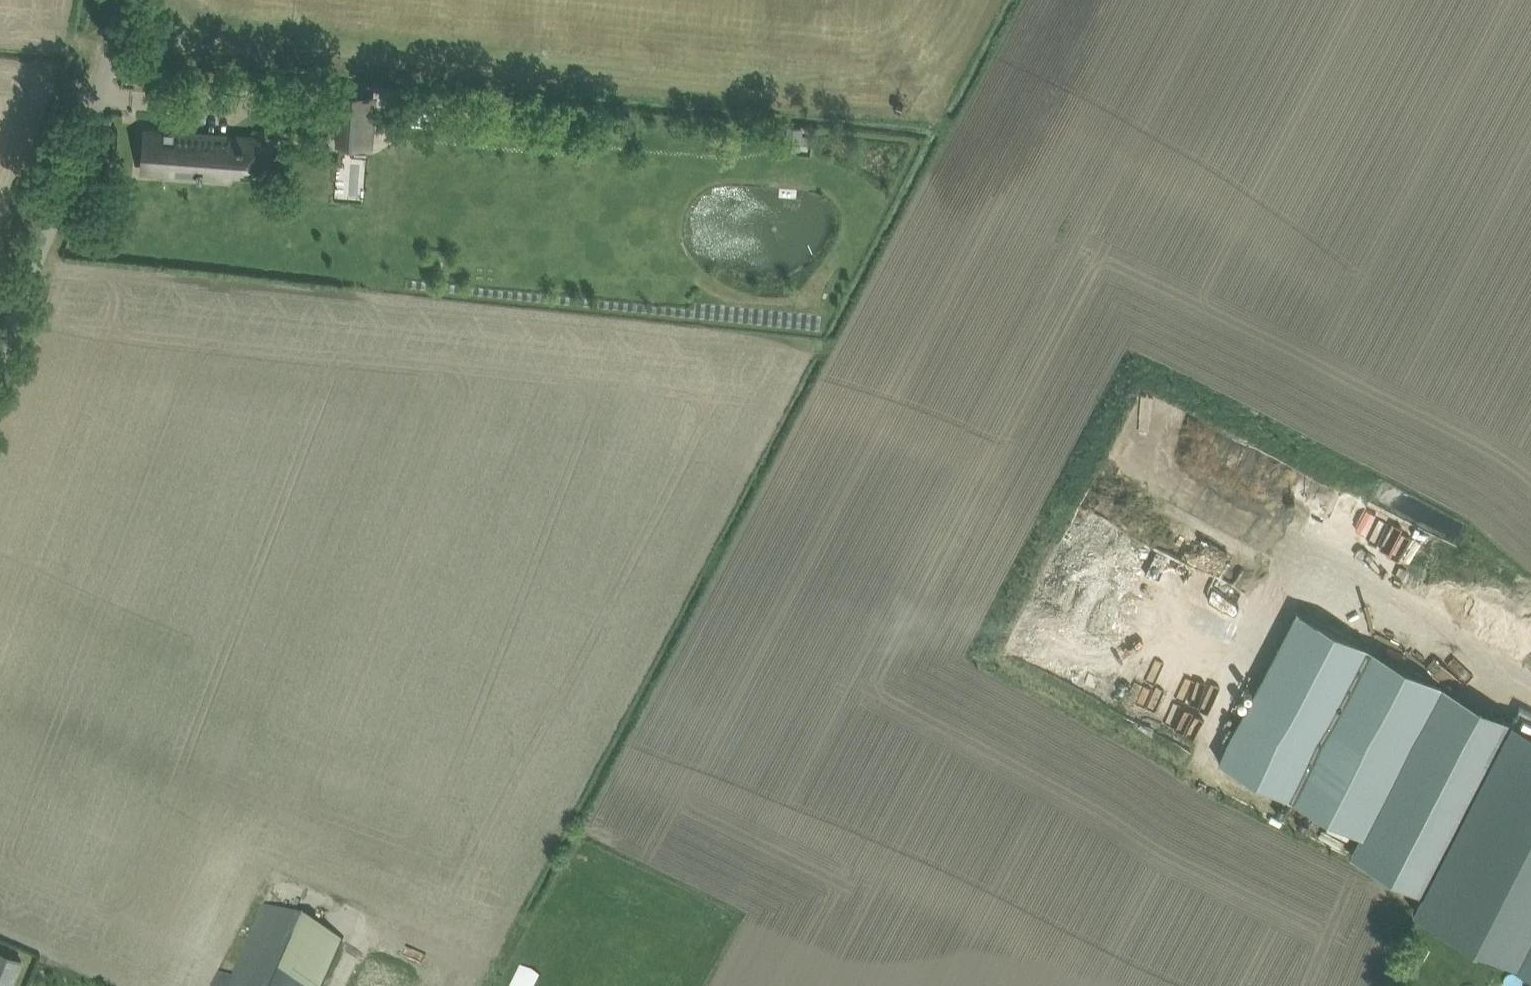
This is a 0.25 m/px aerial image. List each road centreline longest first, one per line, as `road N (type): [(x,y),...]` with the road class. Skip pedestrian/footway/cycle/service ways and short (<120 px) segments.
road 1 (unclassified): [(0,295),(89,70),(97,0)]

